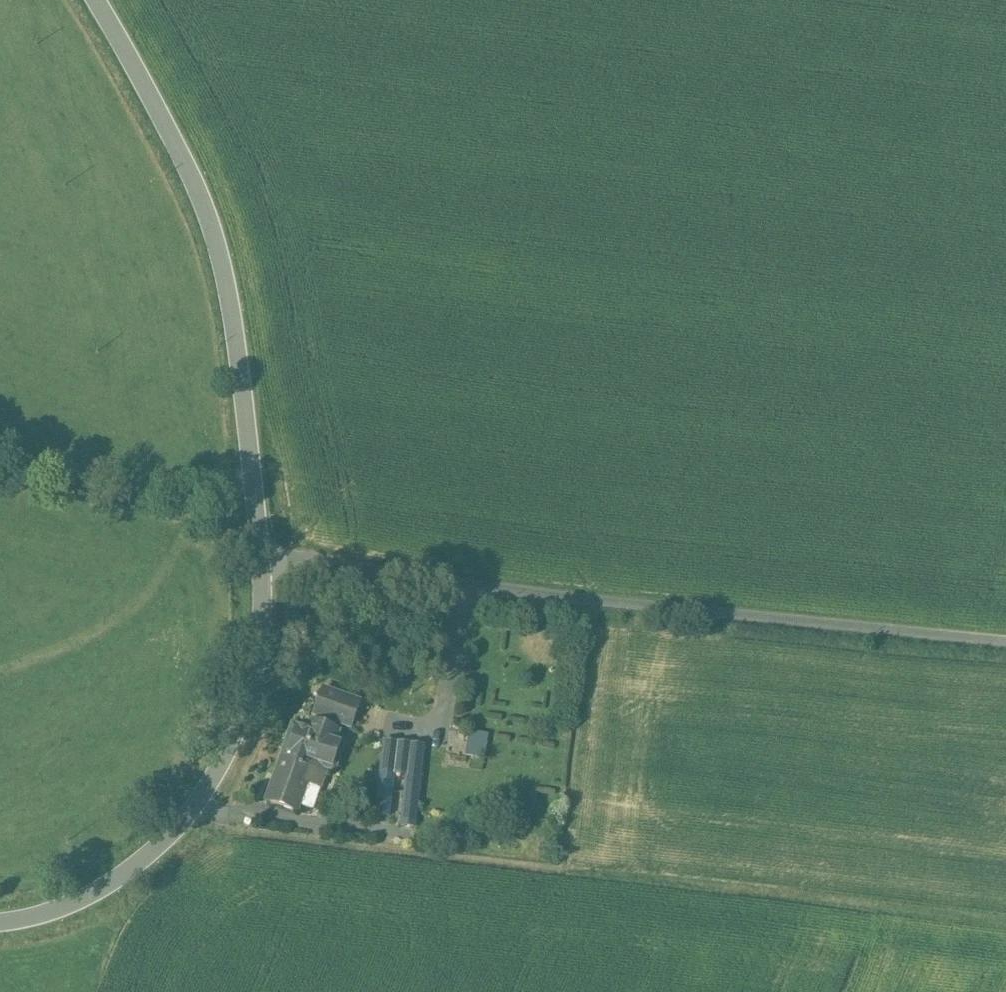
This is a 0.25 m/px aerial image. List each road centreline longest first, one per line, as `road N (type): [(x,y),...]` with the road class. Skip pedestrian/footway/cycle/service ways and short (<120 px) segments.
road 1 (unclassified): [(260,554),(578,599),(1005,639)]
road 2 (tertiary): [(96,0),(196,185),(220,254),(260,554)]
road 3 (tertiary): [(260,554),(262,627),(245,715),(195,810),(109,886),(0,924)]
road 4 (track): [(0,670),(123,615),(170,558),(206,483),(254,474)]

